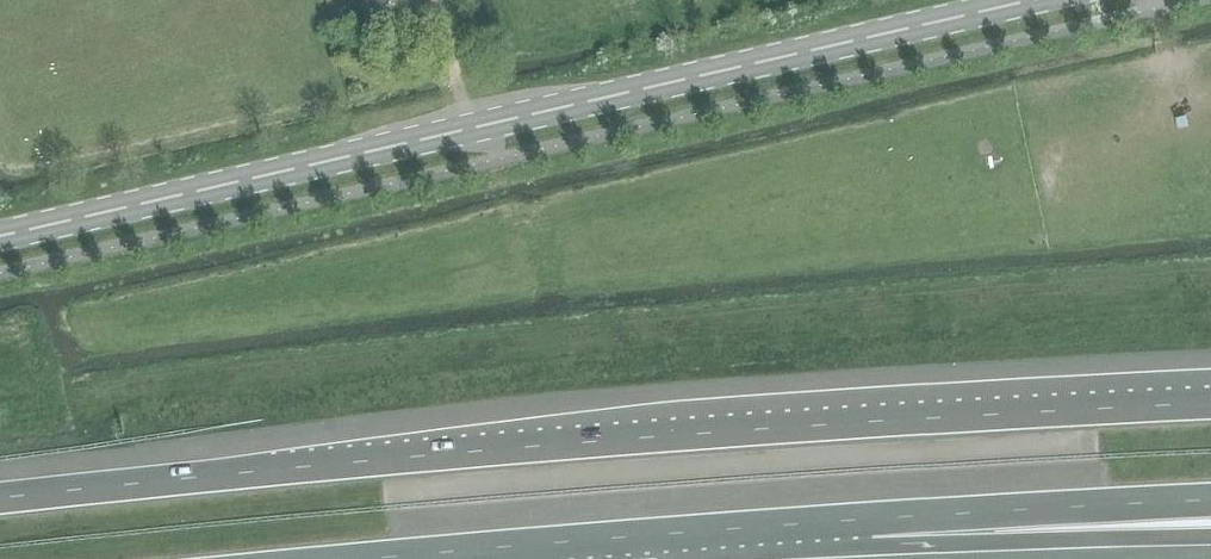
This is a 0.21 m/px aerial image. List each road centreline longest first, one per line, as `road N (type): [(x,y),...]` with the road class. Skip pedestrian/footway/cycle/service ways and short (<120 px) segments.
road 1 (motorway): [(1210,404),(581,442),(0,501)]
road 2 (tertiary): [(0,240),(1052,0)]
road 3 (motorway): [(725,530),(873,548),(1210,537)]
road 4 (motorway): [(725,530),(1210,500)]
road 5 (motorway): [(373,558),(725,530)]

